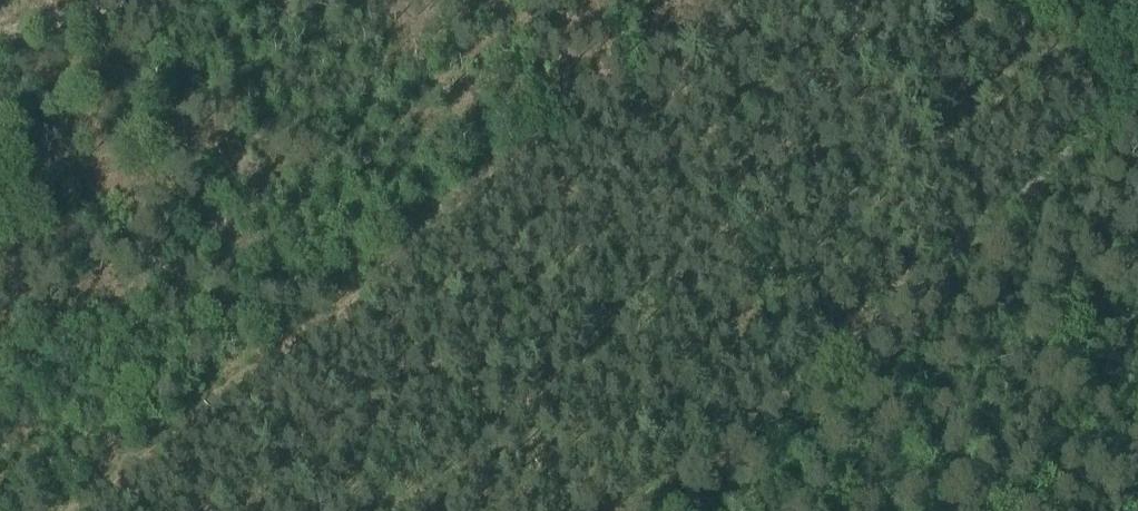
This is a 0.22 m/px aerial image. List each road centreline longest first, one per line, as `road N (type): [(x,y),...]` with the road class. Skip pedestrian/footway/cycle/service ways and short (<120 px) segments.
road 1 (track): [(129,0),(0,36)]

